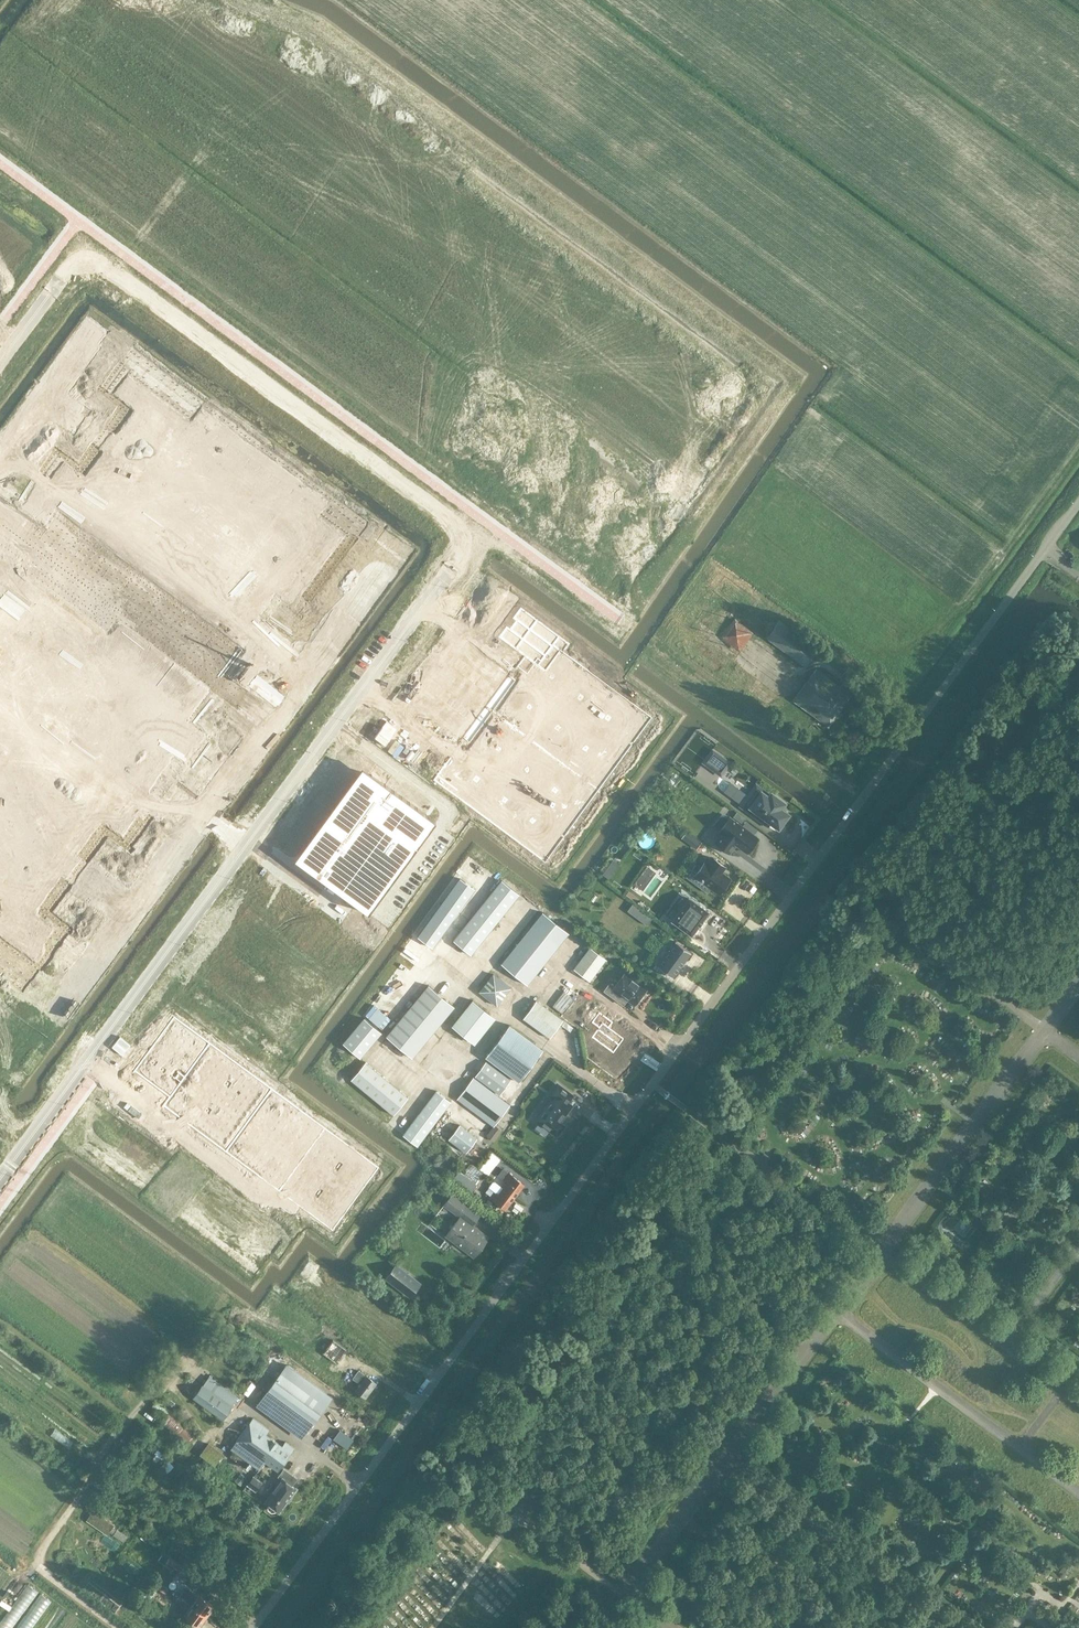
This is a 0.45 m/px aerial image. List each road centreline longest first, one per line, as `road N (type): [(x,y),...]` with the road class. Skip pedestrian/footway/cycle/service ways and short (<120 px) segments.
road 1 (unclassified): [(253,1627),(1078,501)]
road 2 (unclassified): [(445,574),(0,1178)]
road 3 (unclassified): [(445,574),(461,547),(450,520),(115,271),(75,266),(54,286)]
road 4 (track): [(120,1627),(37,1561),(103,1449),(187,1353),(194,1329)]

